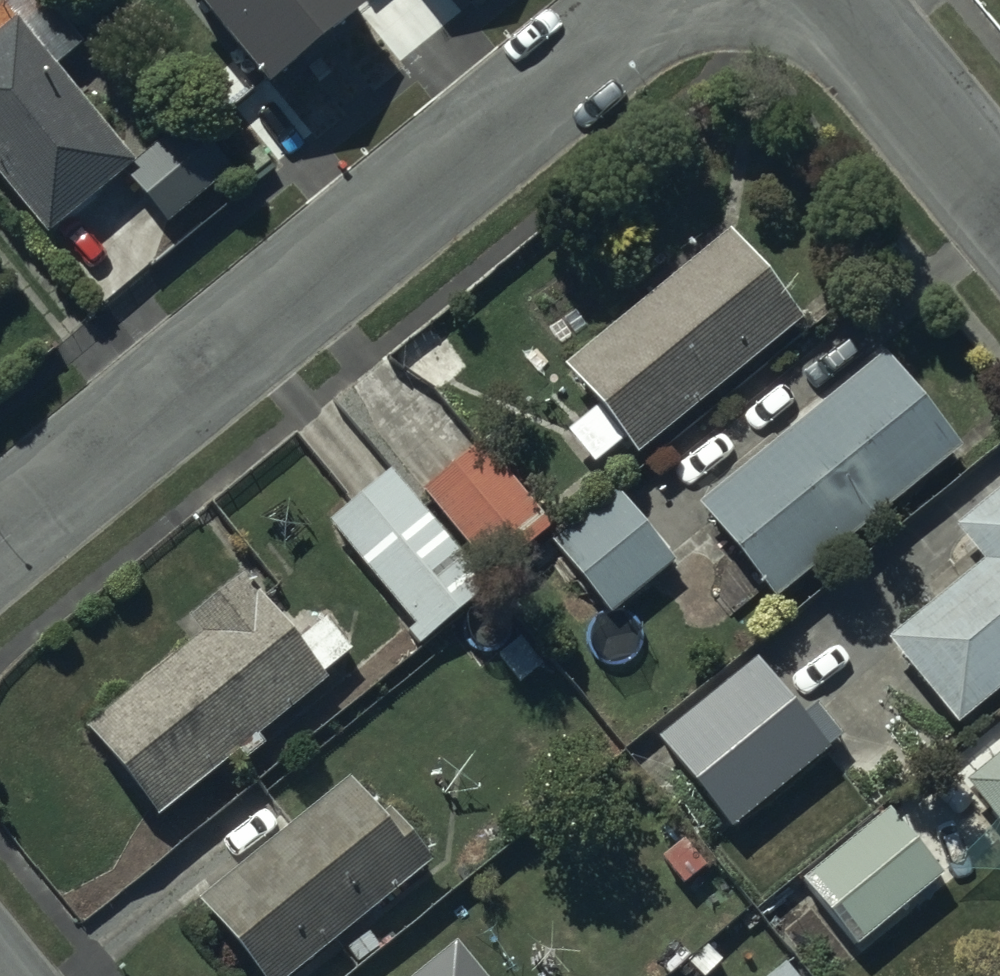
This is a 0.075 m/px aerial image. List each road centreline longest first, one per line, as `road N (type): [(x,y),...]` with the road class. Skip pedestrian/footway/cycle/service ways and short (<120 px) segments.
road 1 (residential): [(686,0),(0,547)]
road 2 (residential): [(814,0),(999,224)]

